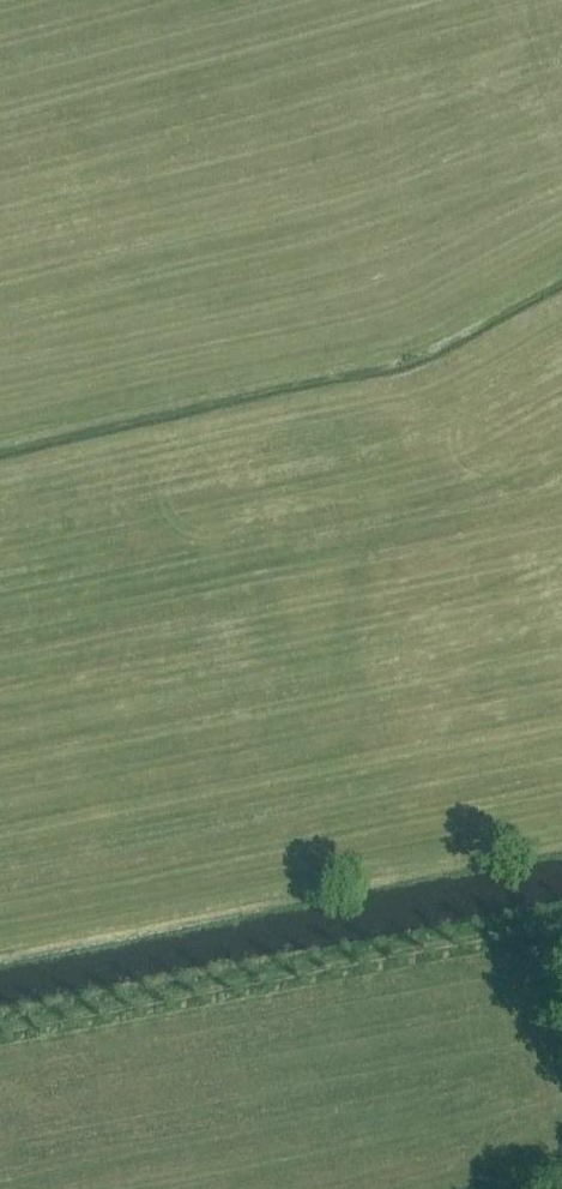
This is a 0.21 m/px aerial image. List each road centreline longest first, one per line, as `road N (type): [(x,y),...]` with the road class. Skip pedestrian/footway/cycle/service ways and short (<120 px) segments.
road 1 (track): [(0,1033),(561,927)]

